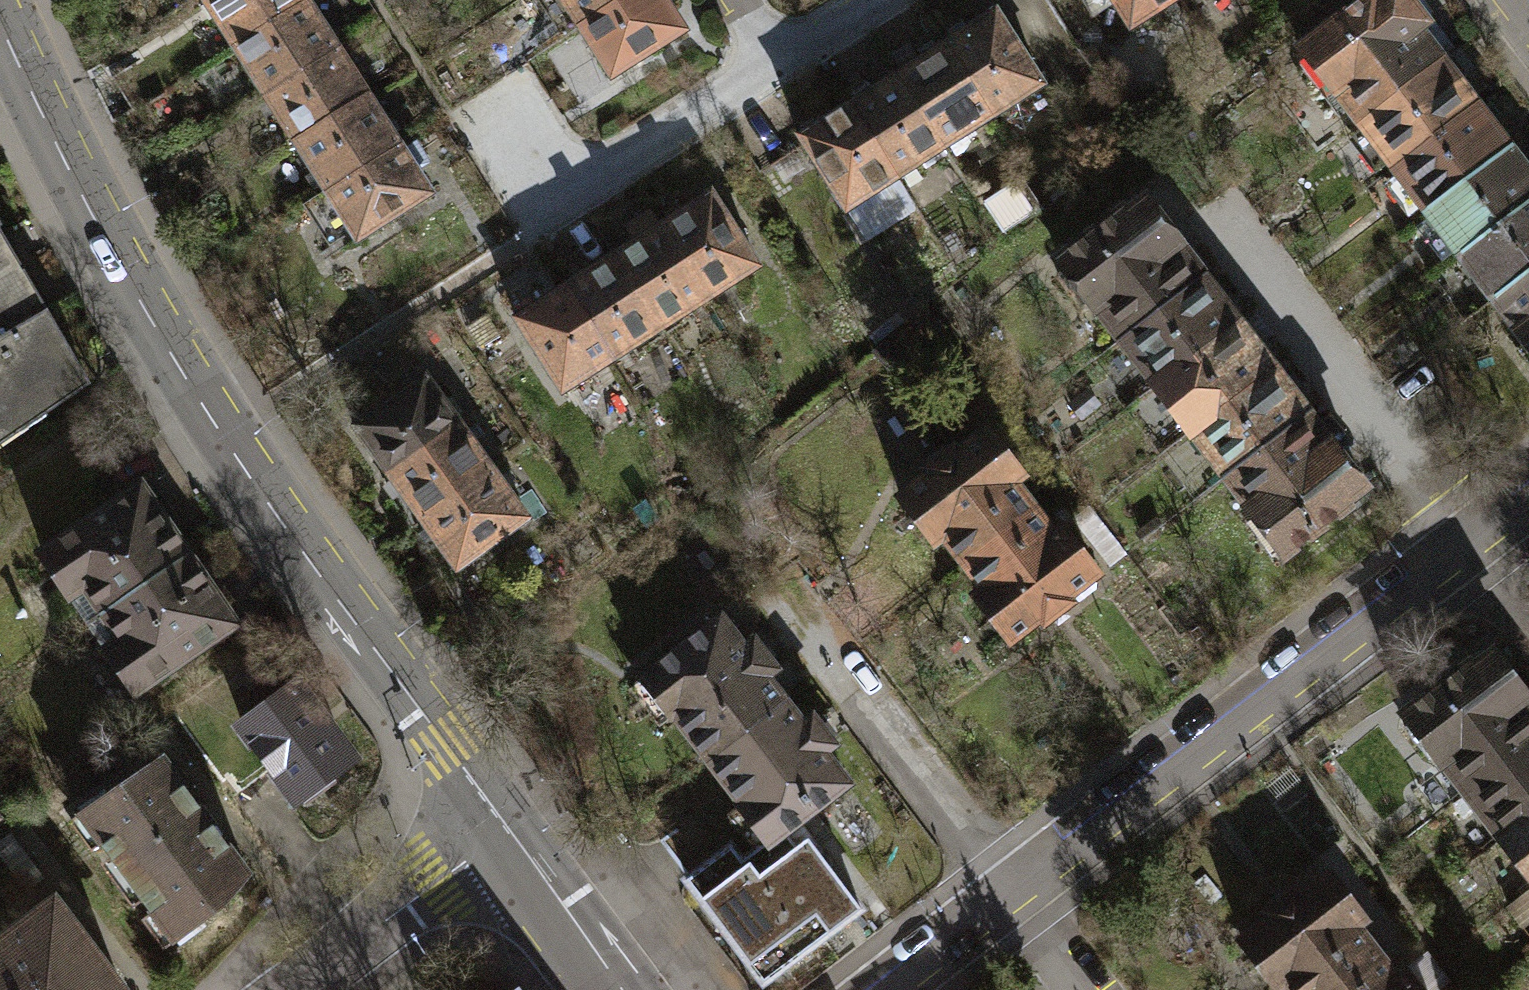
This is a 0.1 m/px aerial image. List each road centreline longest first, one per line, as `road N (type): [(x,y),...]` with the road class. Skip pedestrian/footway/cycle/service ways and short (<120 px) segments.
road 1 (tertiary): [(512,836),(211,416),(90,214),(0,20)]
road 2 (residential): [(1528,490),(885,989)]
road 3 (residential): [(538,204),(770,60)]
road 4 (residential): [(512,836),(299,989)]
road 5 (tertiary): [(618,989),(512,836)]

